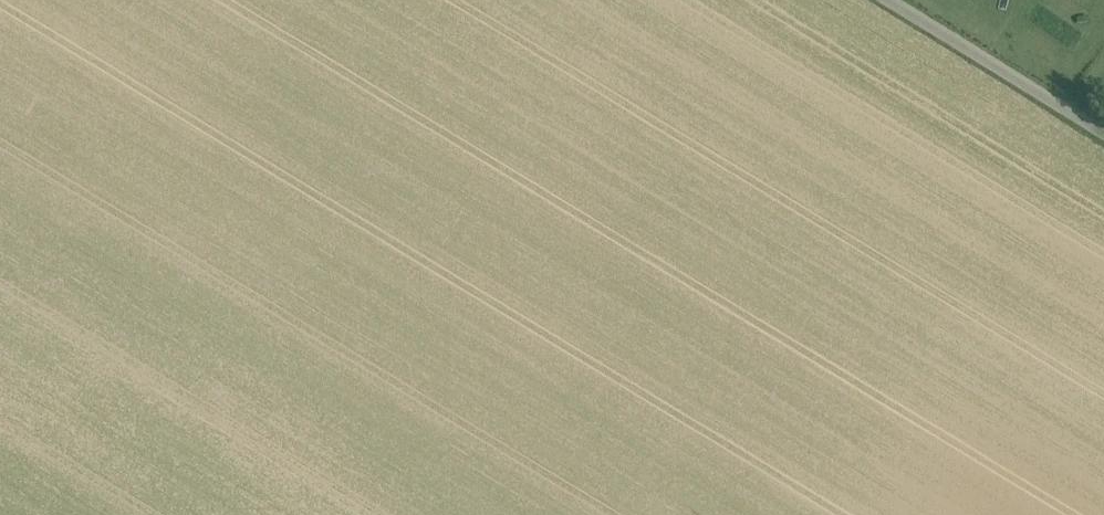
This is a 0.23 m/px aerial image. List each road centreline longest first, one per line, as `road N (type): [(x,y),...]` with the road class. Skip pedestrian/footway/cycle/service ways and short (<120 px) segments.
road 1 (track): [(1103,132),(889,0)]

